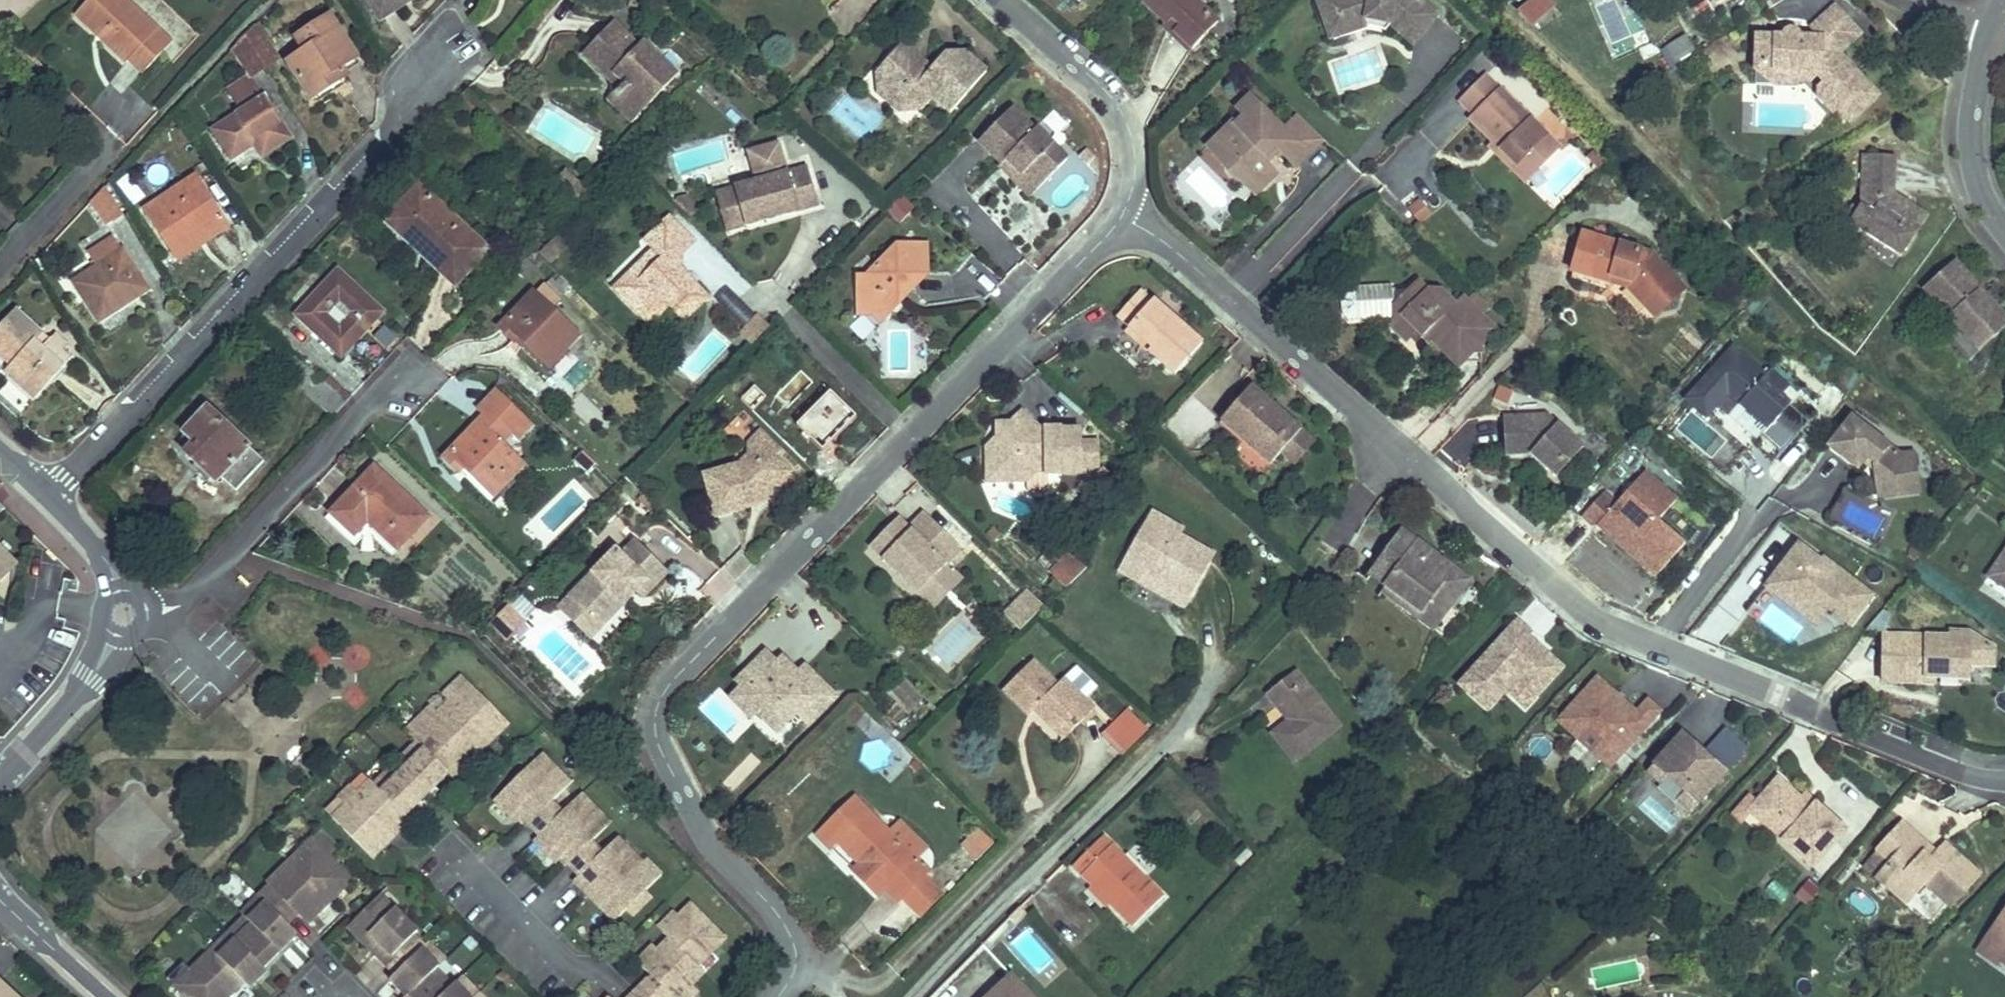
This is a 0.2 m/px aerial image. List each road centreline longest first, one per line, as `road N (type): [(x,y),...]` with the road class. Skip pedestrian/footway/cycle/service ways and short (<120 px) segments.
road 1 (residential): [(1125,218),(1599,620),(1932,760),(1988,780),(2004,777)]
road 2 (residential): [(804,972),(793,927),(690,814),(651,745),(660,688),(1125,218)]
road 3 (residential): [(51,498),(415,104),(429,67)]
road 4 (residential): [(911,996),(1226,681)]
road 5 (residential): [(125,609),(185,596),(399,372)]
road 6 (residential): [(1125,218),(1134,161),(1117,109),(1006,0)]
road 7 (tertiary): [(125,609),(82,694),(0,783)]
road 8 (residential): [(2004,230),(1984,200),(1972,157),(1986,27)]
road 9 (residential): [(116,148),(0,267)]
road 10 (residential): [(0,894),(111,996)]
road 11 (tertiary): [(51,498),(109,567),(125,609)]

